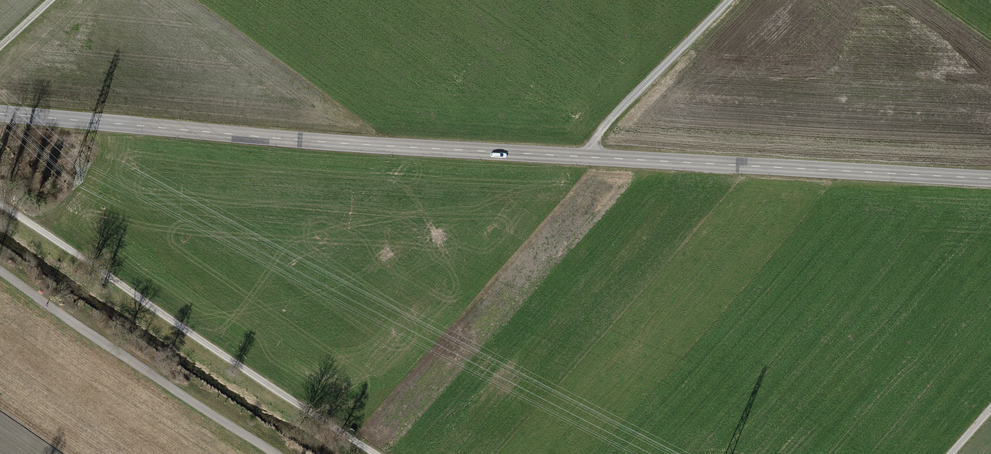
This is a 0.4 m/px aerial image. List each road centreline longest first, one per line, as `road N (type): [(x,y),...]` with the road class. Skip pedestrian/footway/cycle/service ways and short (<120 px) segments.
road 1 (tertiary): [(0,113),(345,143),(990,178)]
road 2 (track): [(0,203),(373,453)]
road 3 (track): [(274,453),(0,267)]
road 4 (track): [(729,0),(596,135),(587,157)]

